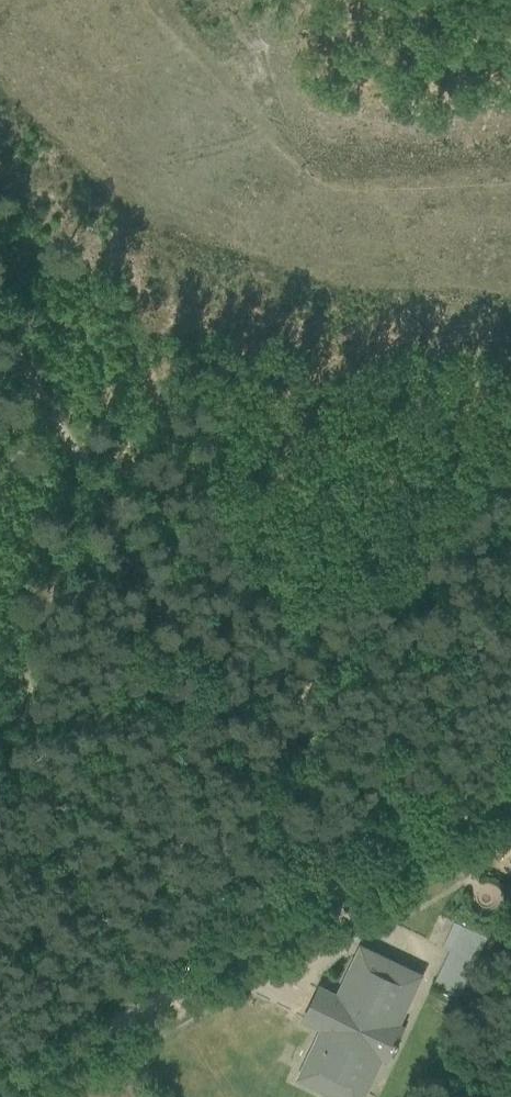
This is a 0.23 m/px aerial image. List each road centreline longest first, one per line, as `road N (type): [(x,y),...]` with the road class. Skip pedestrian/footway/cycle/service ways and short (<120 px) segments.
road 1 (track): [(0,1080),(510,772)]

